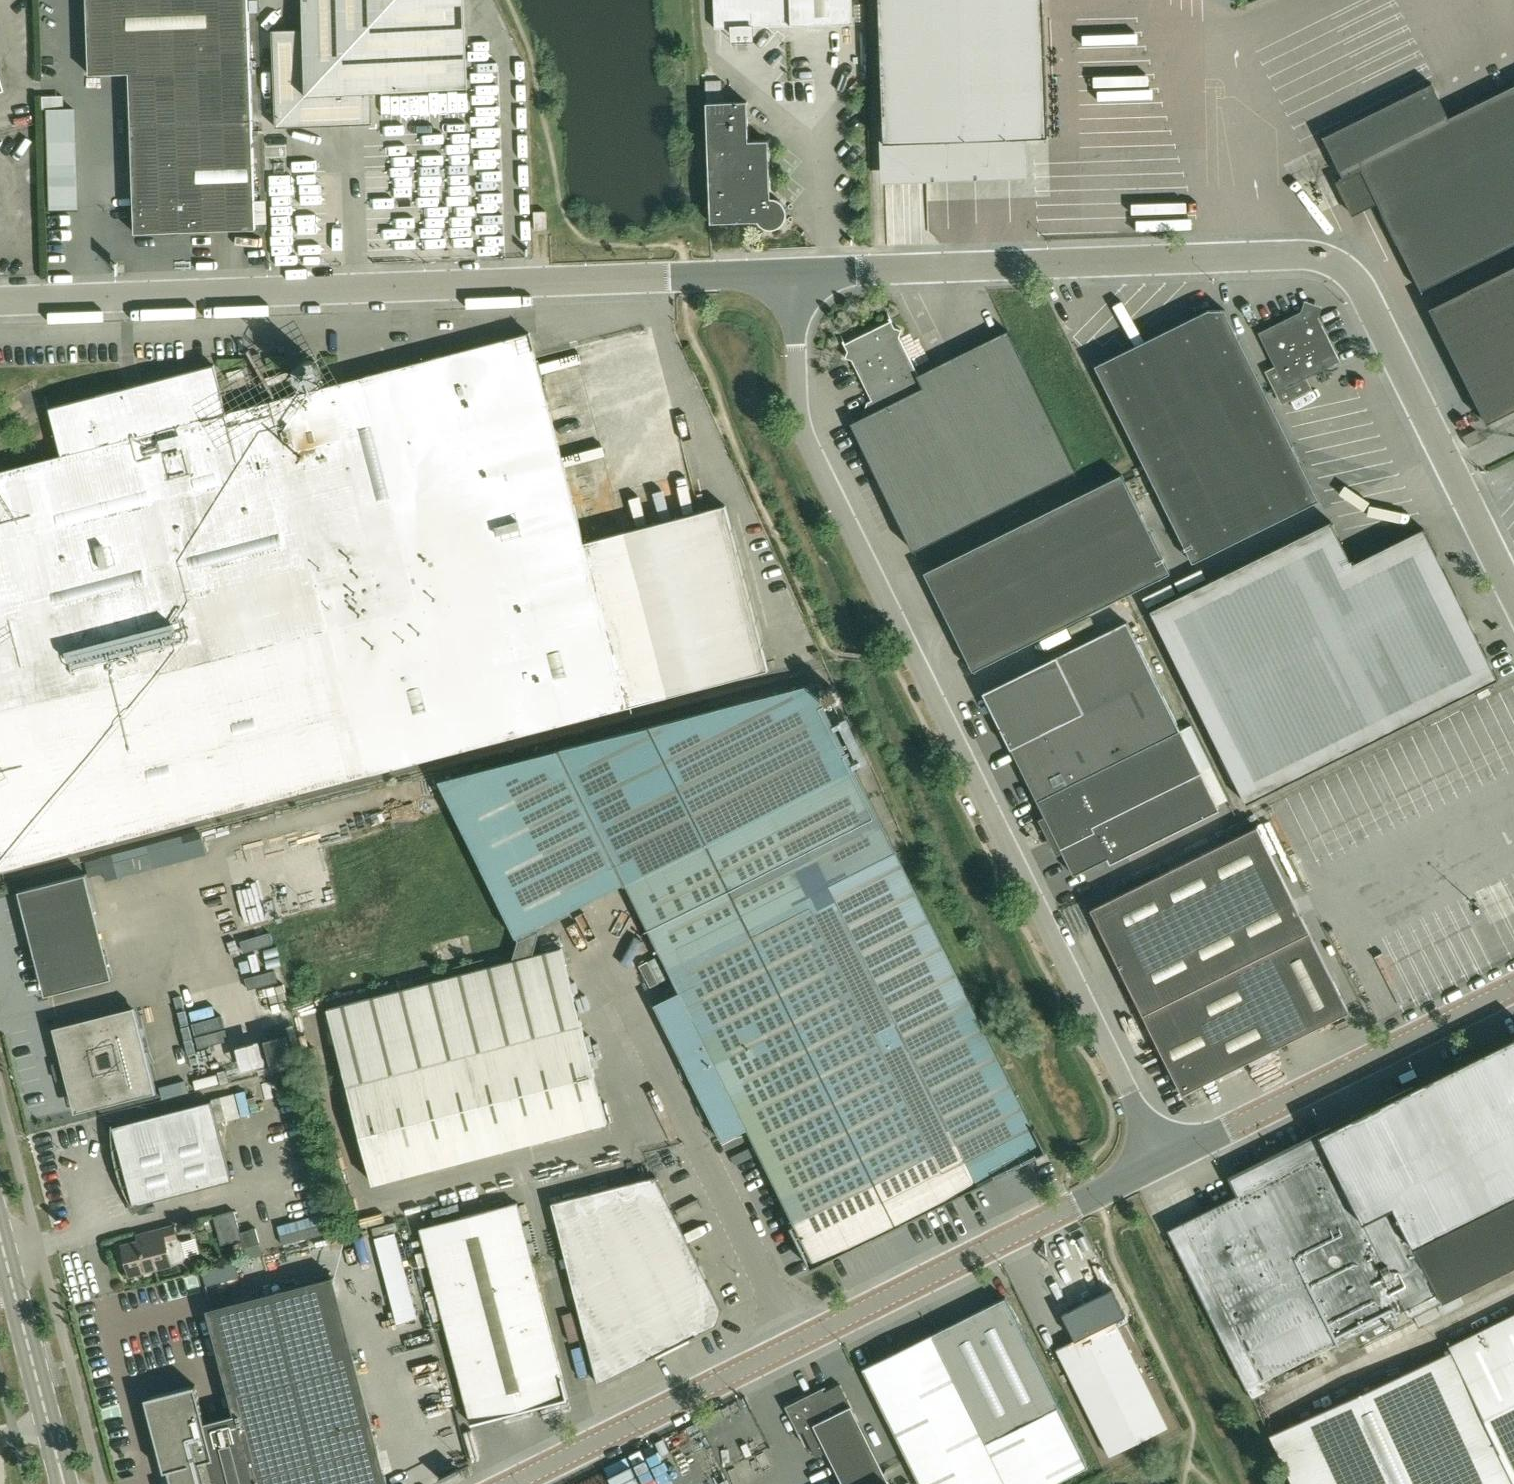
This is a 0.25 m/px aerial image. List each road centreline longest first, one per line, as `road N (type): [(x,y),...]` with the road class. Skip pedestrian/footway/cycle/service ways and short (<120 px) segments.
road 1 (unclassified): [(1161,1162),(811,447),(797,401),(796,273)]
road 2 (unclassified): [(1513,589),(1371,296),(1334,264),(1308,257),(796,273)]
road 3 (unclassified): [(796,273),(0,299)]
road 4 (unclassified): [(511,1483),(1161,1162)]
road 5 (unclassified): [(1161,1162),(1513,990)]
road 6 (tertiary): [(63,1483),(0,1239)]

